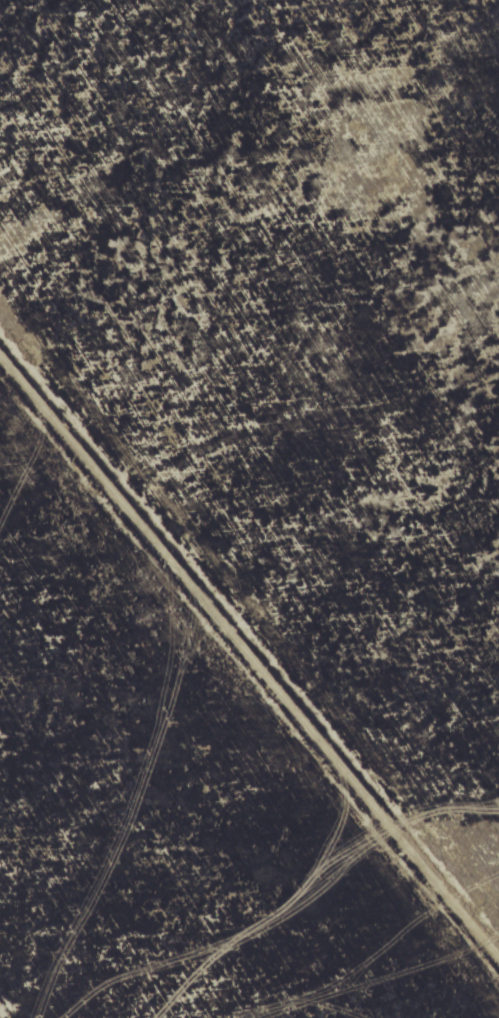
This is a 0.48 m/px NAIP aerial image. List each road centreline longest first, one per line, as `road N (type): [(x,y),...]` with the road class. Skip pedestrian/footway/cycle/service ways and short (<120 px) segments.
road 1 (residential): [(498,994),(0,388)]

